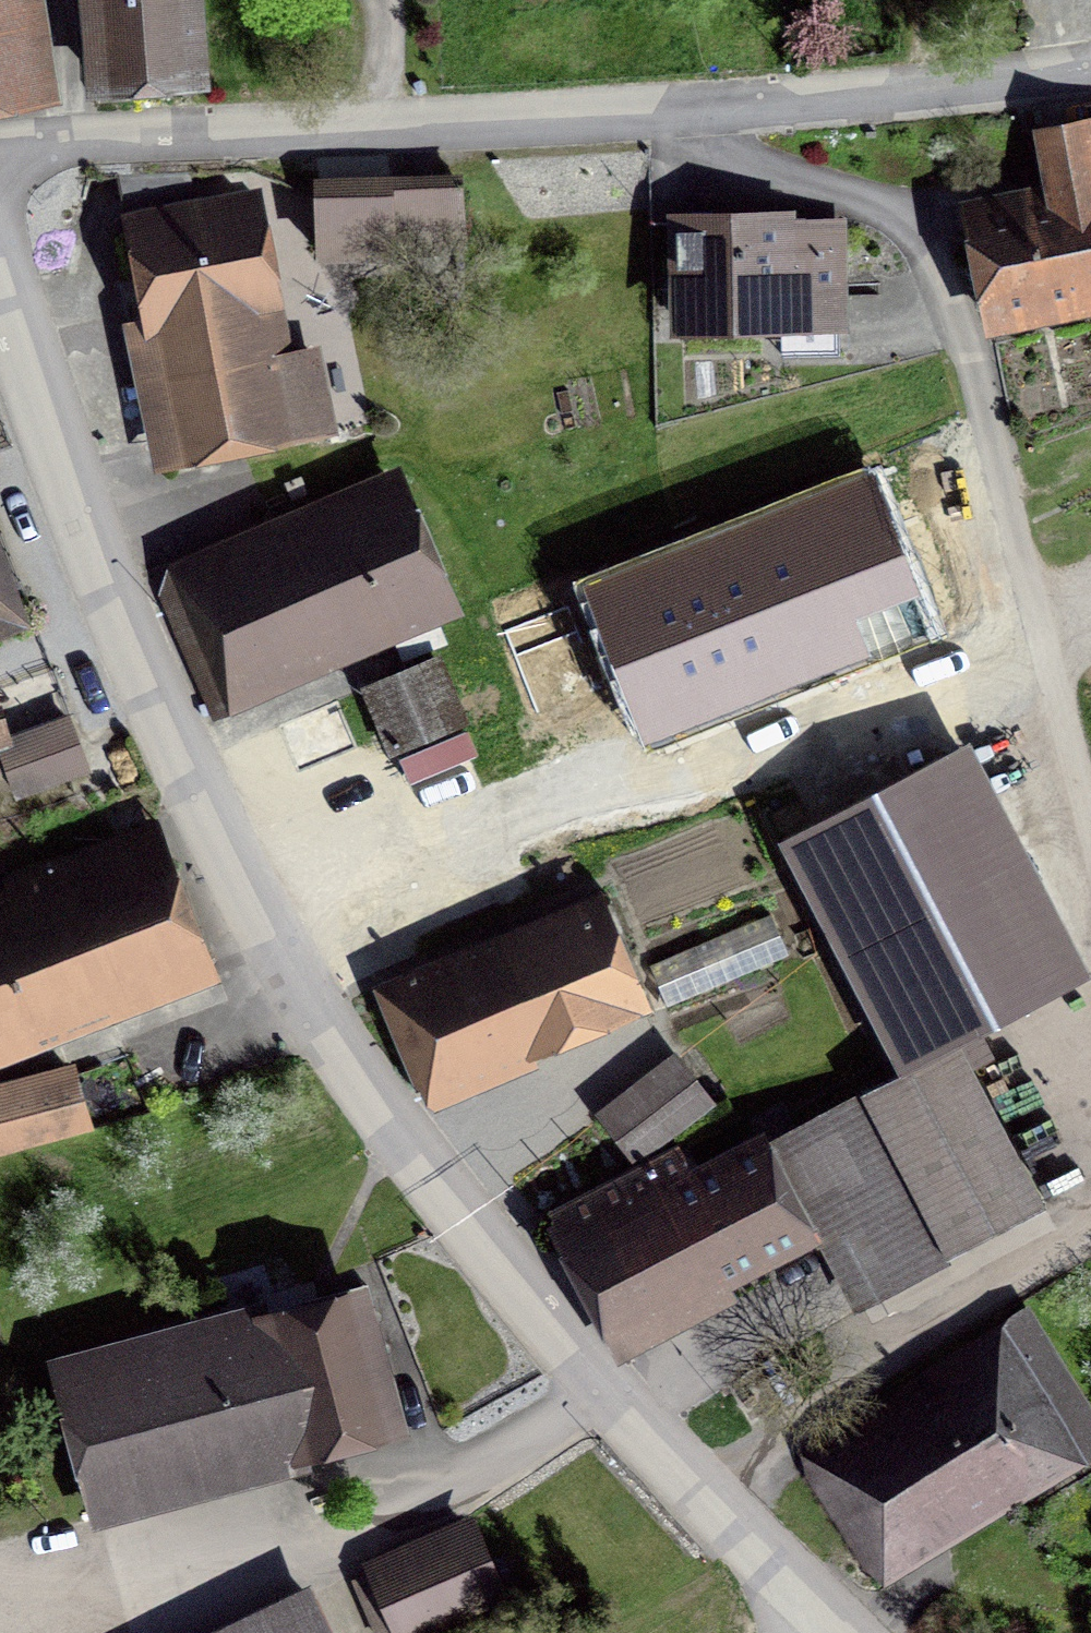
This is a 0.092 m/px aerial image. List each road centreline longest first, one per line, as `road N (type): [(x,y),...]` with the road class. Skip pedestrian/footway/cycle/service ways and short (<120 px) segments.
road 1 (residential): [(799,1632),(596,1402),(338,1077),(0,279)]
road 2 (residential): [(1090,855),(1050,628),(971,369),(914,245),(842,203),(657,121)]
road 3 (residential): [(0,159),(657,121)]
road 4 (track): [(0,1552),(82,1555),(364,1508),(596,1402)]
road 5 (residential): [(657,121),(995,98),(1090,80)]

